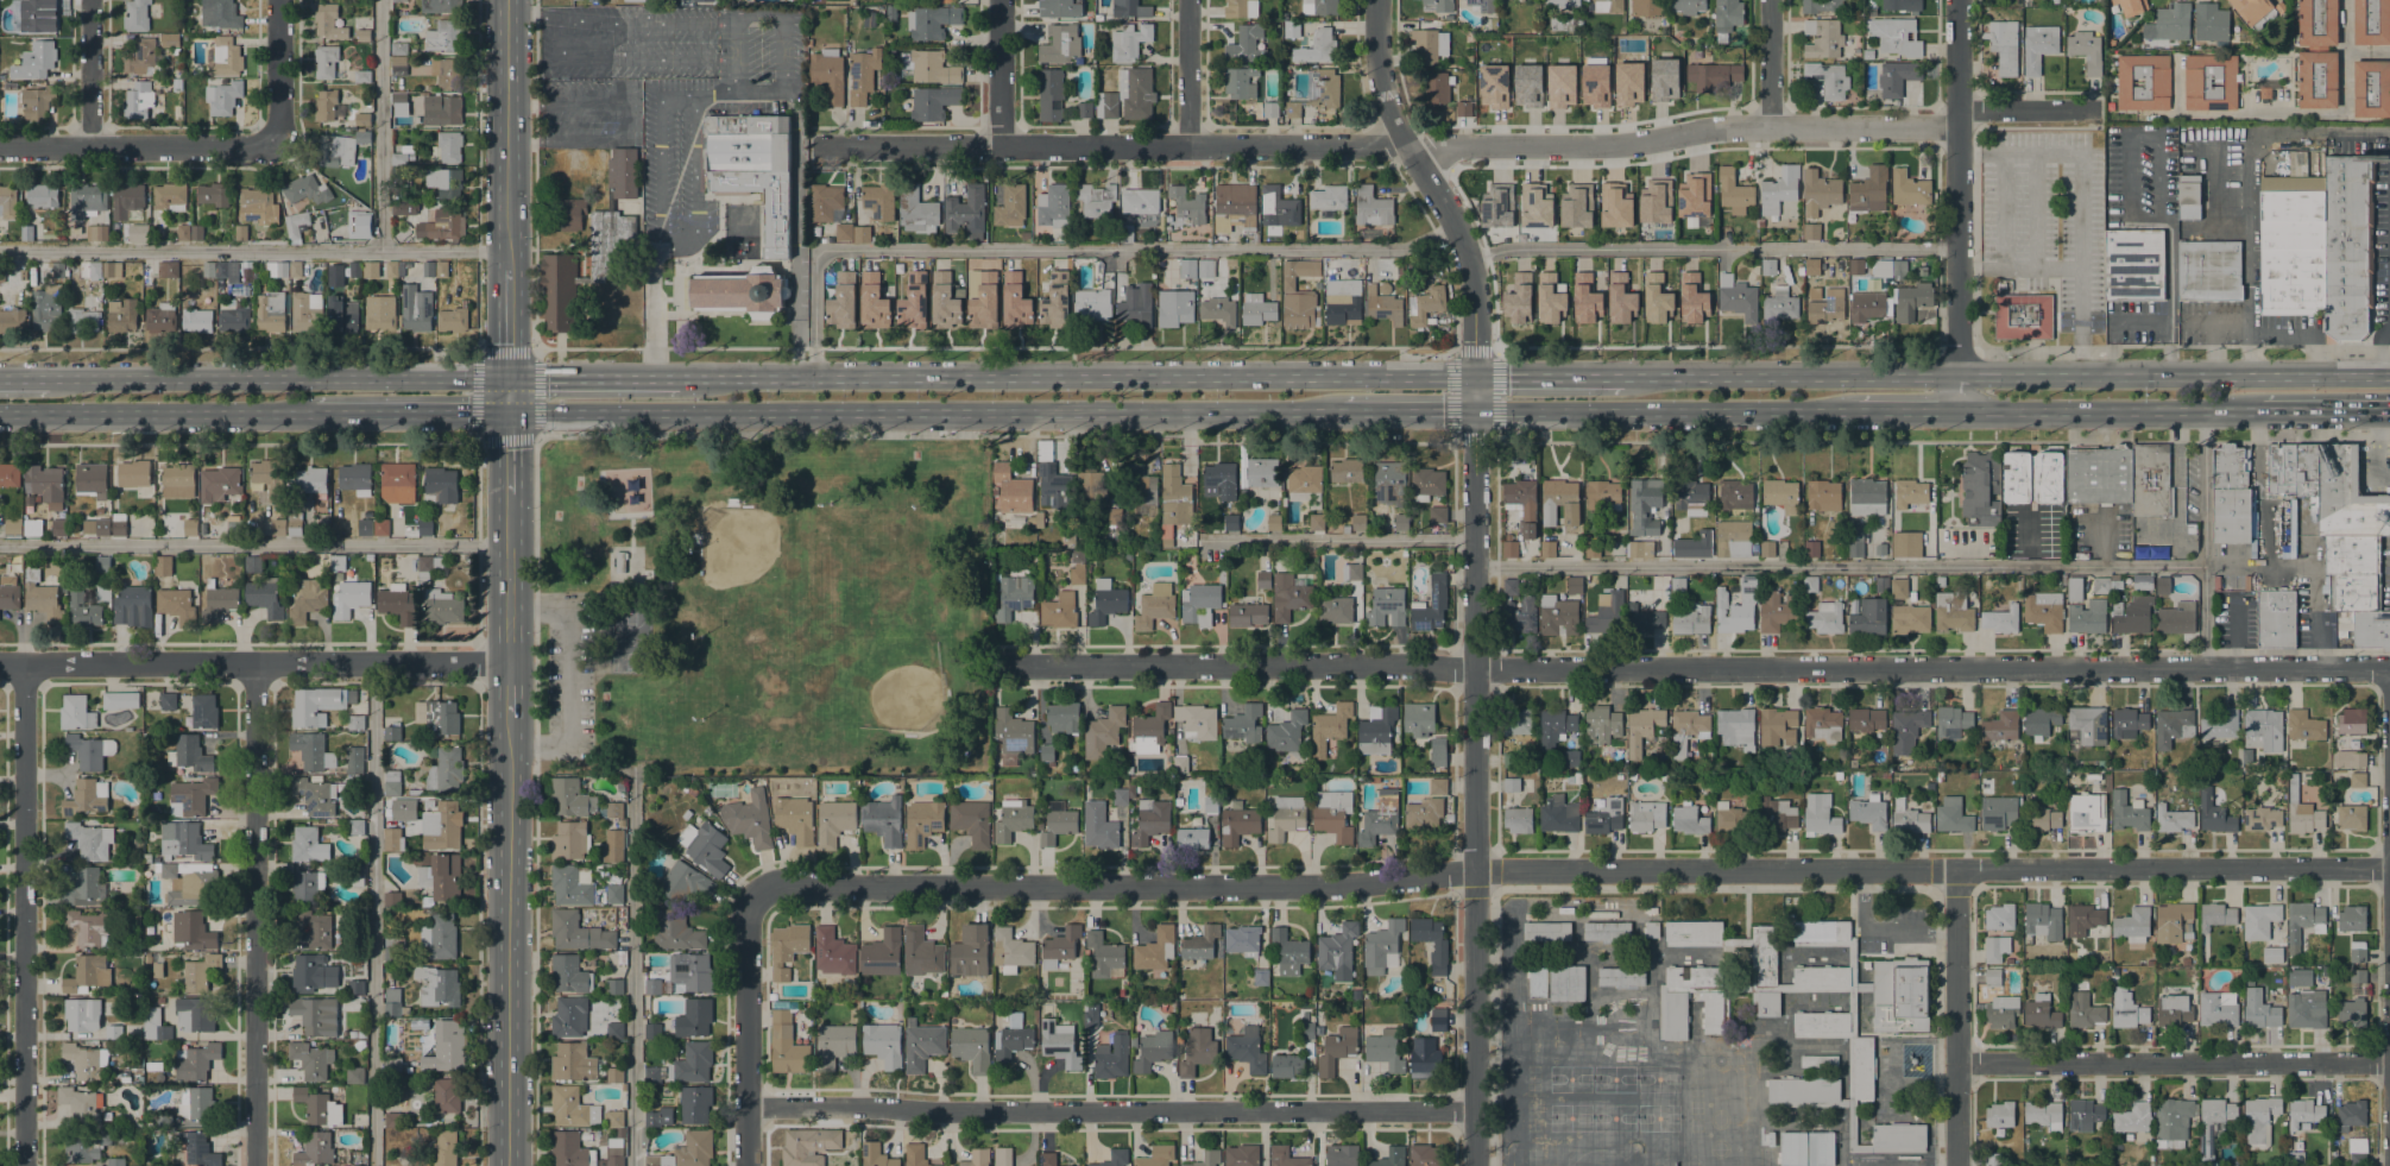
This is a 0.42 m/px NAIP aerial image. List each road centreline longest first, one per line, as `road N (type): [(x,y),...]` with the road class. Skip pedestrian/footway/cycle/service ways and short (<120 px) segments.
road 1 (residential): [(2389,868),(1476,870),(1331,889),(781,885),(756,893)]
road 2 (residential): [(2389,669),(1009,666)]
road 3 (tertiary): [(1476,1165),(1474,291),(1456,228),(1389,111),(1375,0)]
road 4 (primary): [(506,411),(1342,410)]
road 5 (primary): [(1474,376),(679,376)]
road 6 (residential): [(1476,1114),(749,1118)]
road 7 (residential): [(812,145),(1363,145),(1399,133)]
road 8 (residential): [(1957,126),(1721,126),(1622,144),(1442,144),(1414,158)]
road 9 (residential): [(507,663),(0,663)]
road 10 (residential): [(255,1165),(254,663)]
road 11 (residential): [(25,1165),(24,663)]
road 12 (primary): [(506,377),(48,378)]
road 13 (secondary): [(507,1165),(509,712)]
road 14 (residential): [(1957,1064),(2389,1061)]
road 15 (primary): [(2389,373),(1957,376)]
road 16 (residential): [(2389,1061),(2389,669)]
road 17 (primary): [(1474,410),(1858,409)]
road 18 (residential): [(1957,376),(1957,0)]
road 19 (primary): [(1957,376),(1621,376)]
road 20 (primary): [(0,412),(311,412)]
road 21 (primary): [(1957,410),(2262,409)]
road 22 (residential): [(1957,1165),(1959,870)]
road 23 (residential): [(748,1165),(746,913),(756,893)]
road 24 (residential): [(2367,43),(2351,42),(2345,108),(2153,107)]
road 25 (residential): [(271,135),(246,146),(0,146)]
road 26 (secondary): [(505,269),(505,0)]
road 27 (primary): [(311,412),(506,411)]
road 28 (primary): [(679,376),(506,377)]
road 29 (secondary): [(507,663),(507,494)]
road 30 (primary): [(1621,376),(1474,376)]
road 31 (residential): [(89,146),(89,0)]
road 32 (residential): [(999,146),(999,0)]
road 33 (residential): [(1188,145),(1188,0)]
road 34 (residential): [(2100,109),(1957,111)]
road 35 (residential): [(278,0),(278,121),(271,135)]
road 36 (primary): [(1342,410),(1474,410)]
road 37 (primary): [(2262,409),(2389,409)]
road 38 (residential): [(1770,126),(1770,0)]

